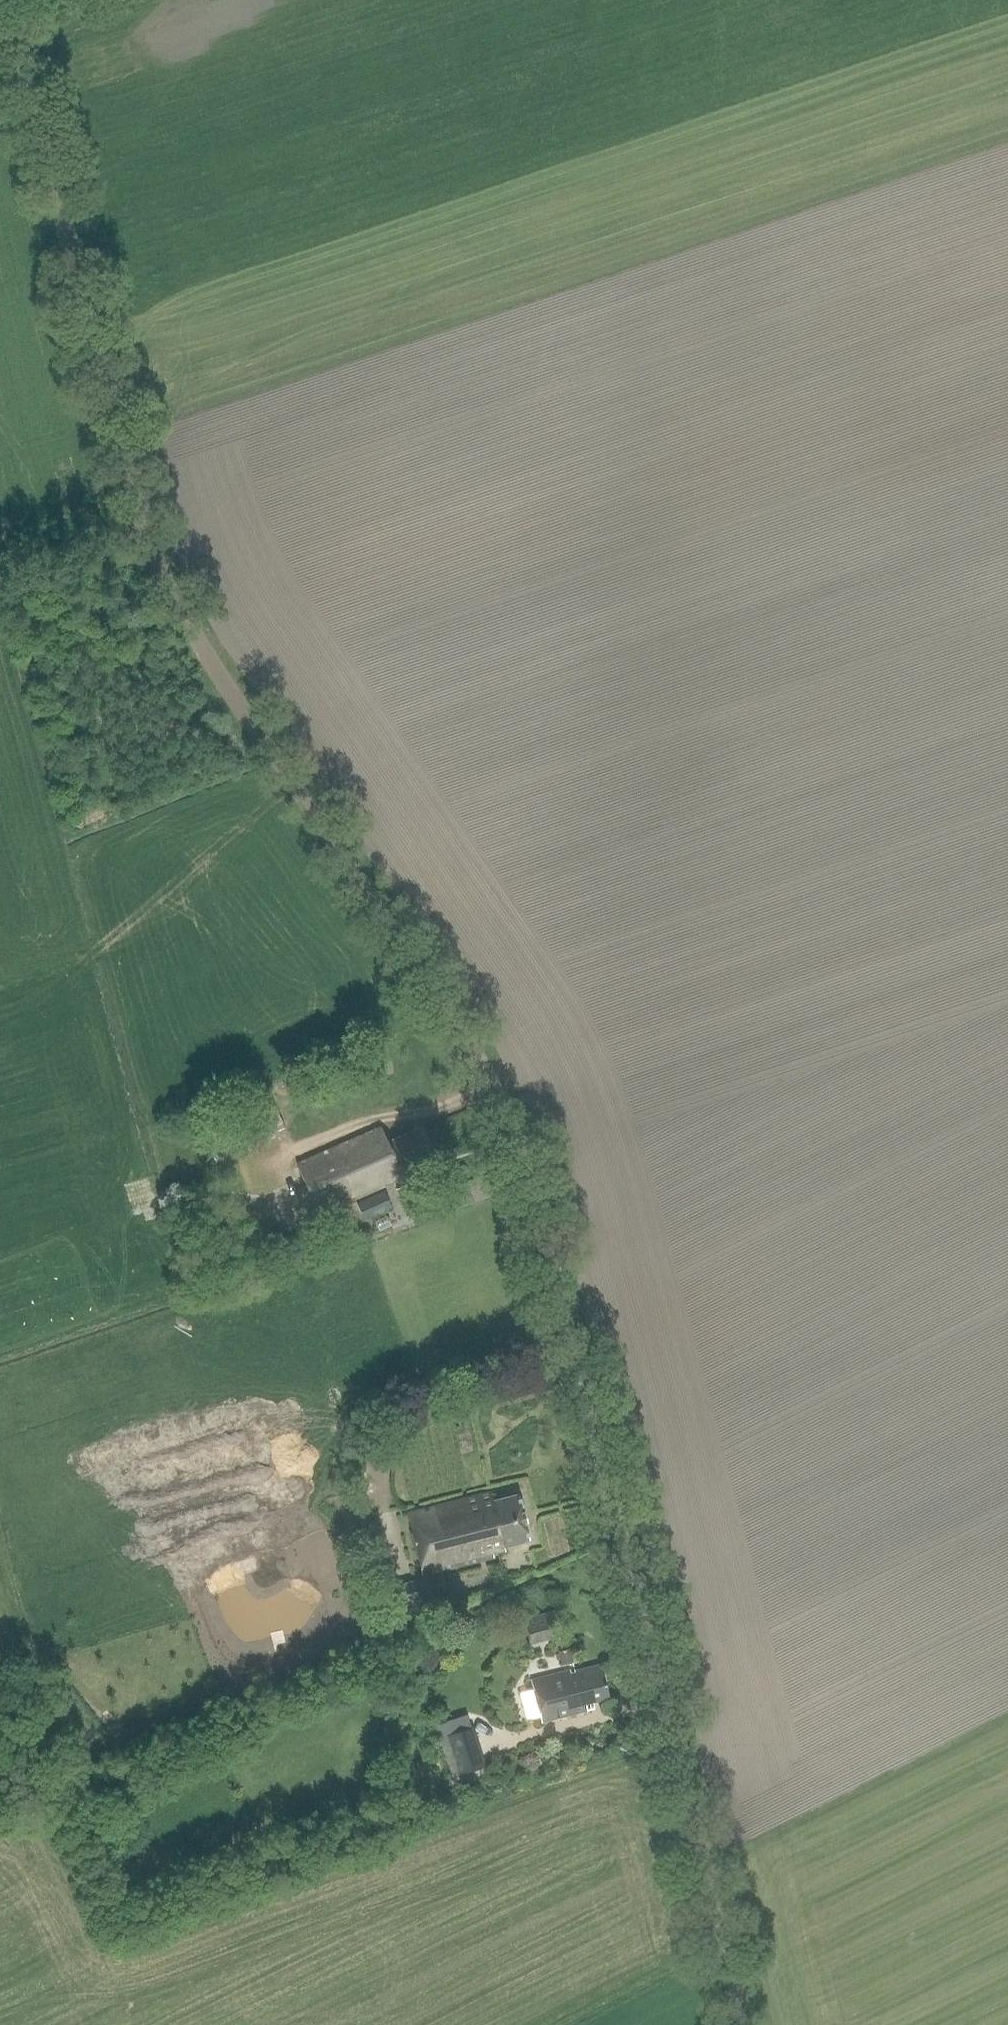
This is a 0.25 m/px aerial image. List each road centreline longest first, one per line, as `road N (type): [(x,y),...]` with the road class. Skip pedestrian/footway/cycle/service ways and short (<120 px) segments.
road 1 (unclassified): [(6,0),(141,518),(172,587),(216,669),(480,1059),(505,1108),(750,2024)]

